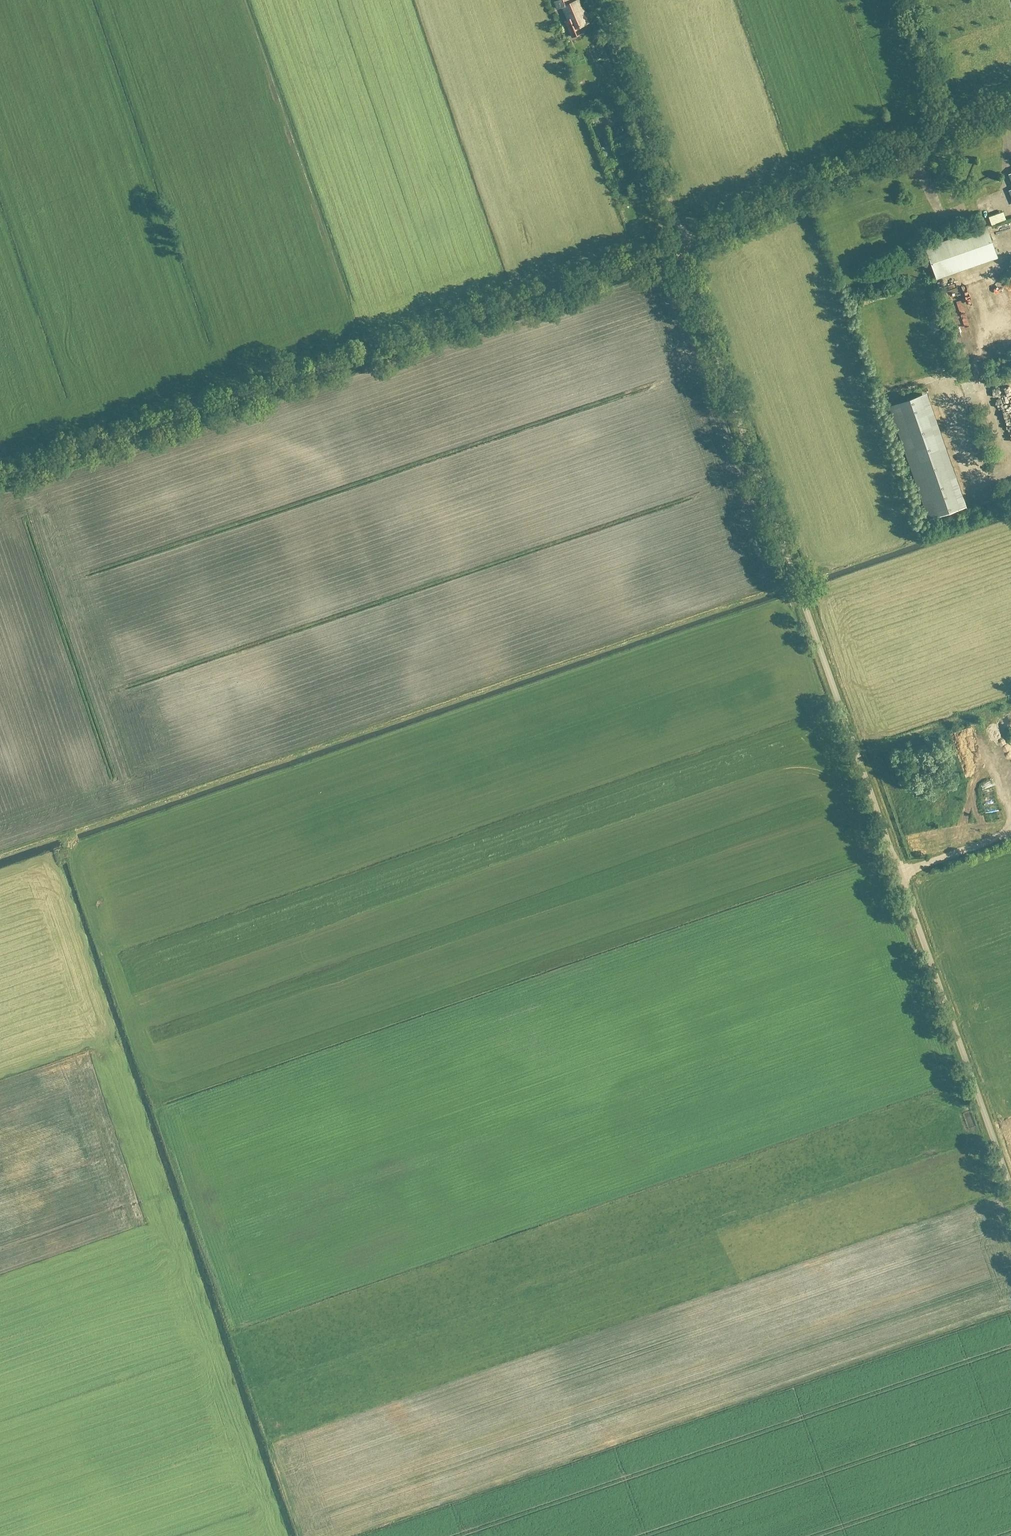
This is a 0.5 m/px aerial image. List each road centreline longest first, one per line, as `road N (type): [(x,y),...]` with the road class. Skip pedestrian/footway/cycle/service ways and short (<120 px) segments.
road 1 (unclassified): [(1010,1191),(681,247)]
road 2 (unclassified): [(0,472),(681,247)]
road 3 (unclassified): [(681,247),(948,125)]
road 4 (unclassified): [(681,247),(597,0)]
road 5 (unclassified): [(948,125),(905,0)]

